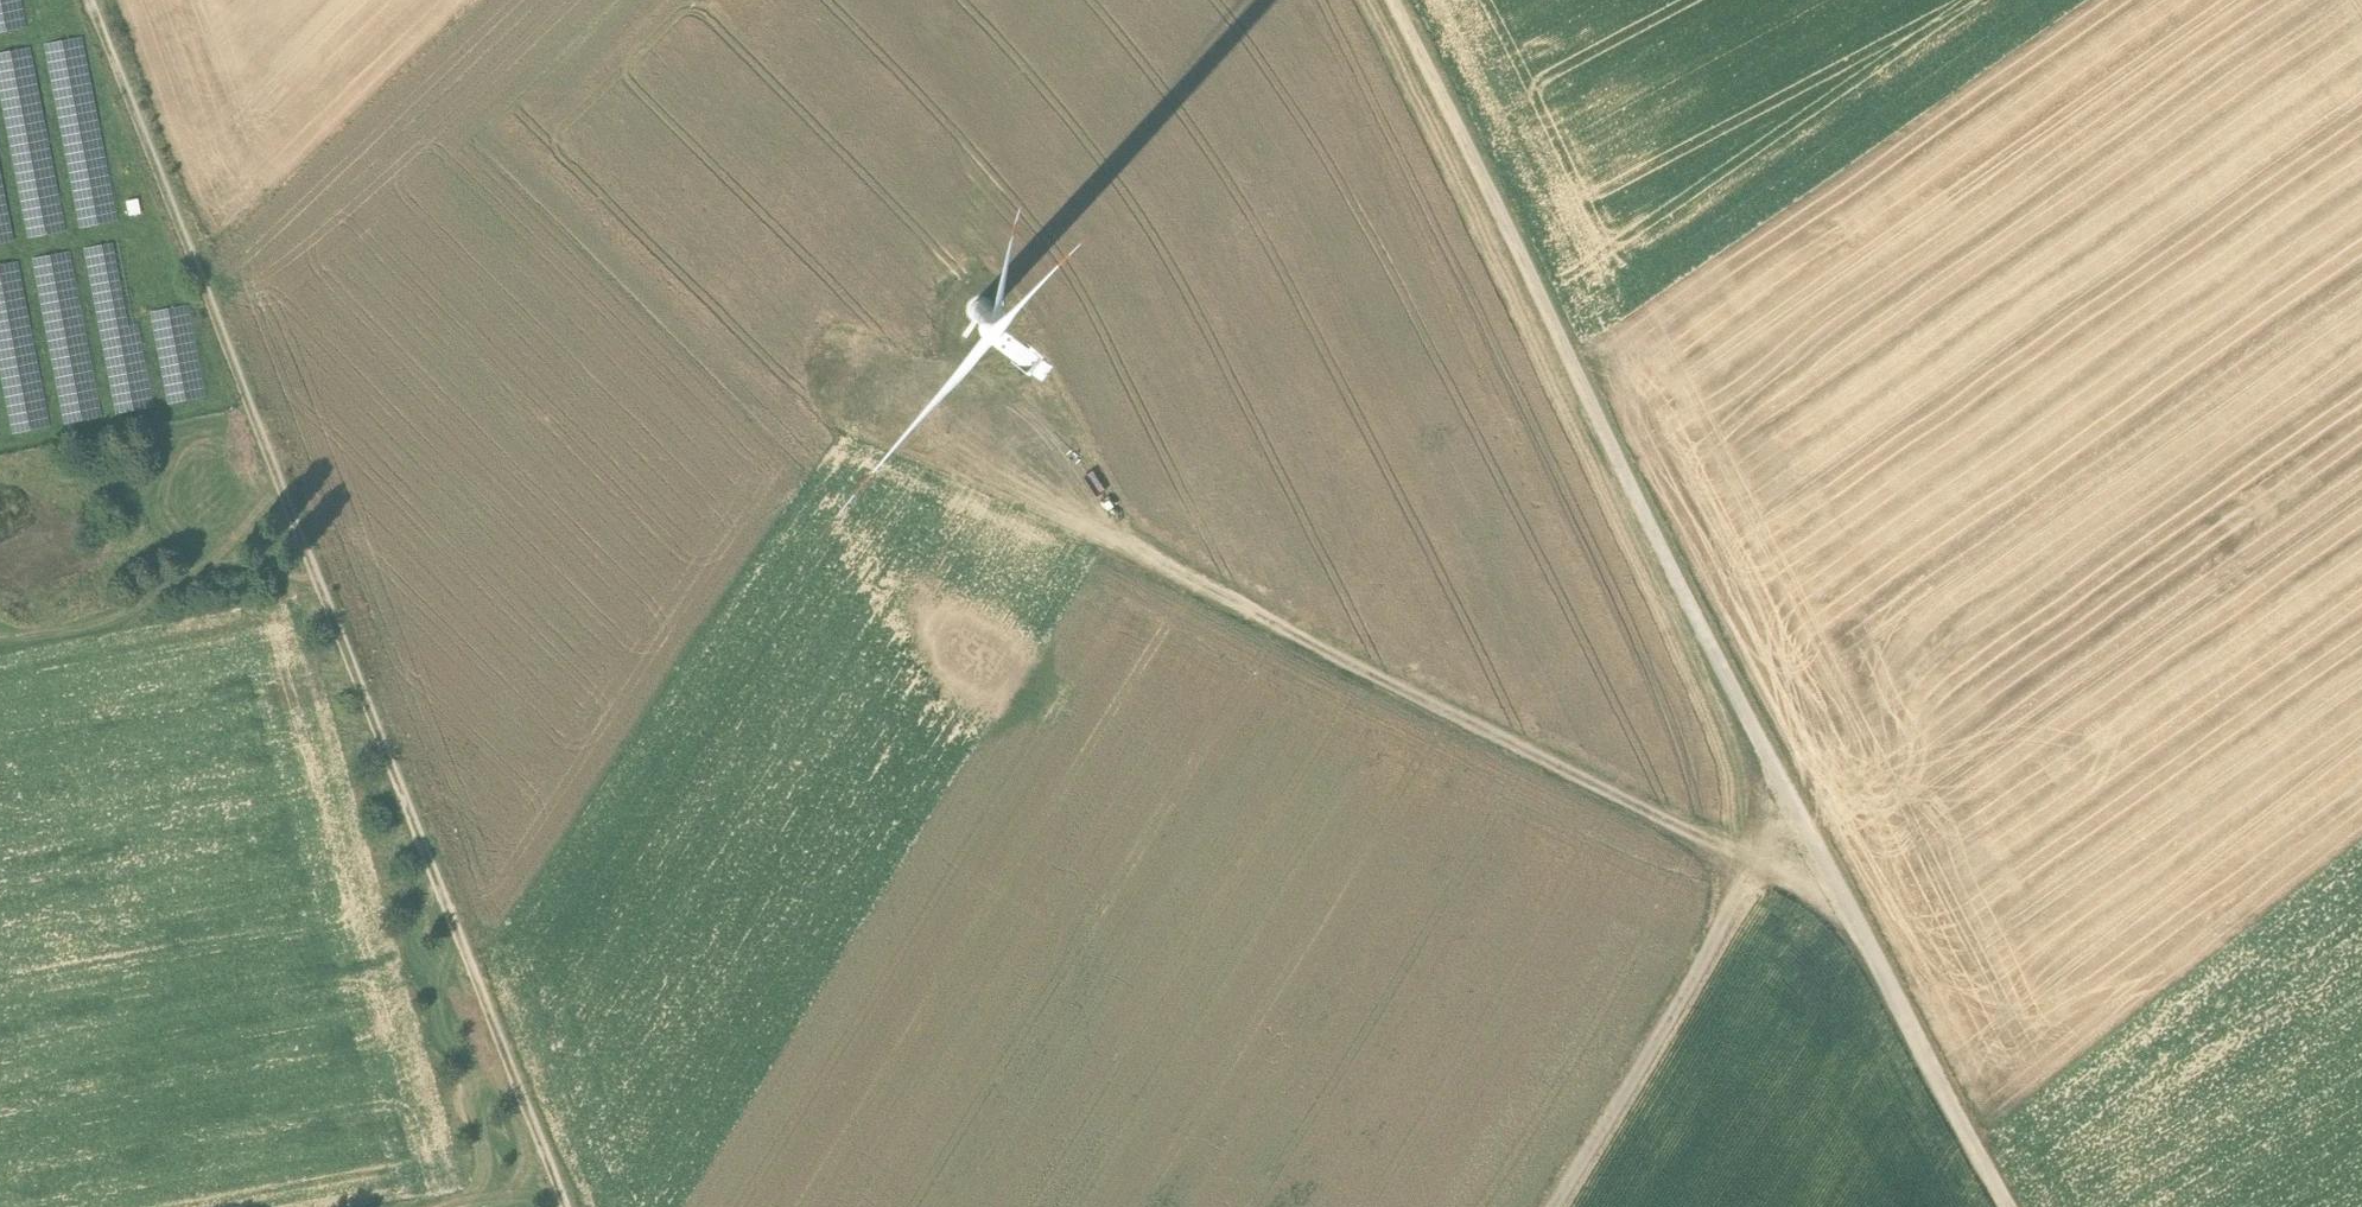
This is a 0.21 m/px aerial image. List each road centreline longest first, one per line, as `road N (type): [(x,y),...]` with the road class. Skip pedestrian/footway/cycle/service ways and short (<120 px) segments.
road 1 (track): [(2013,1206),(1388,0)]
road 2 (track): [(563,1206),(89,0)]
road 3 (track): [(1767,869),(1138,557)]
road 4 (track): [(1557,1206),(1806,807)]
road 5 (track): [(317,583),(263,573),(196,577),(77,629),(0,639)]
road 6 (track): [(196,577),(276,477)]

